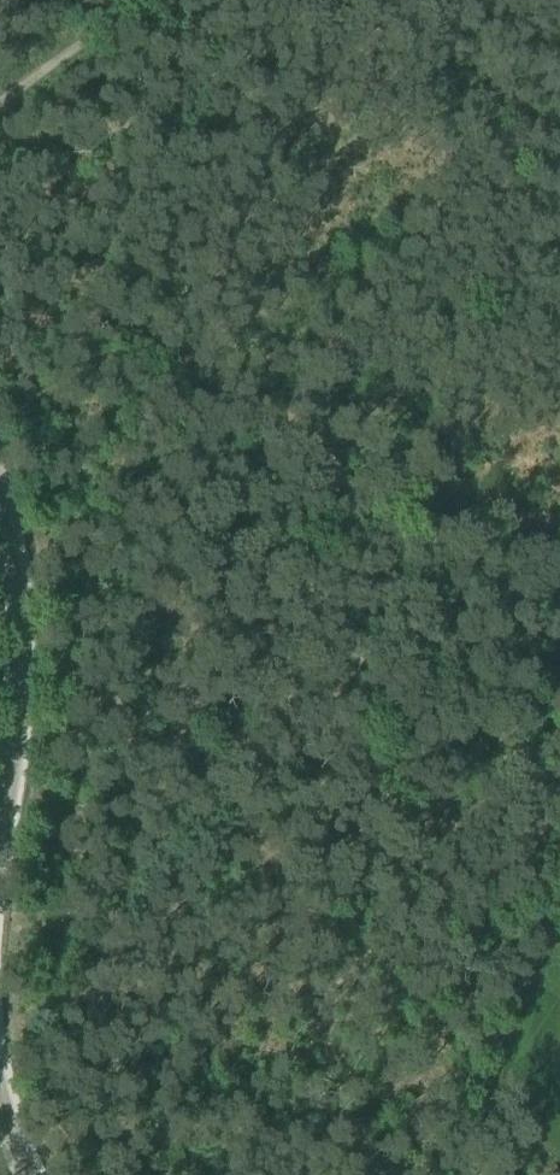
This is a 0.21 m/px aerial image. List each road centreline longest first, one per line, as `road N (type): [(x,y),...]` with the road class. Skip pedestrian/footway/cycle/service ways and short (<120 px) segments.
road 1 (unclassified): [(0,814),(15,728),(20,586),(0,515)]
road 2 (track): [(142,0),(0,103)]

